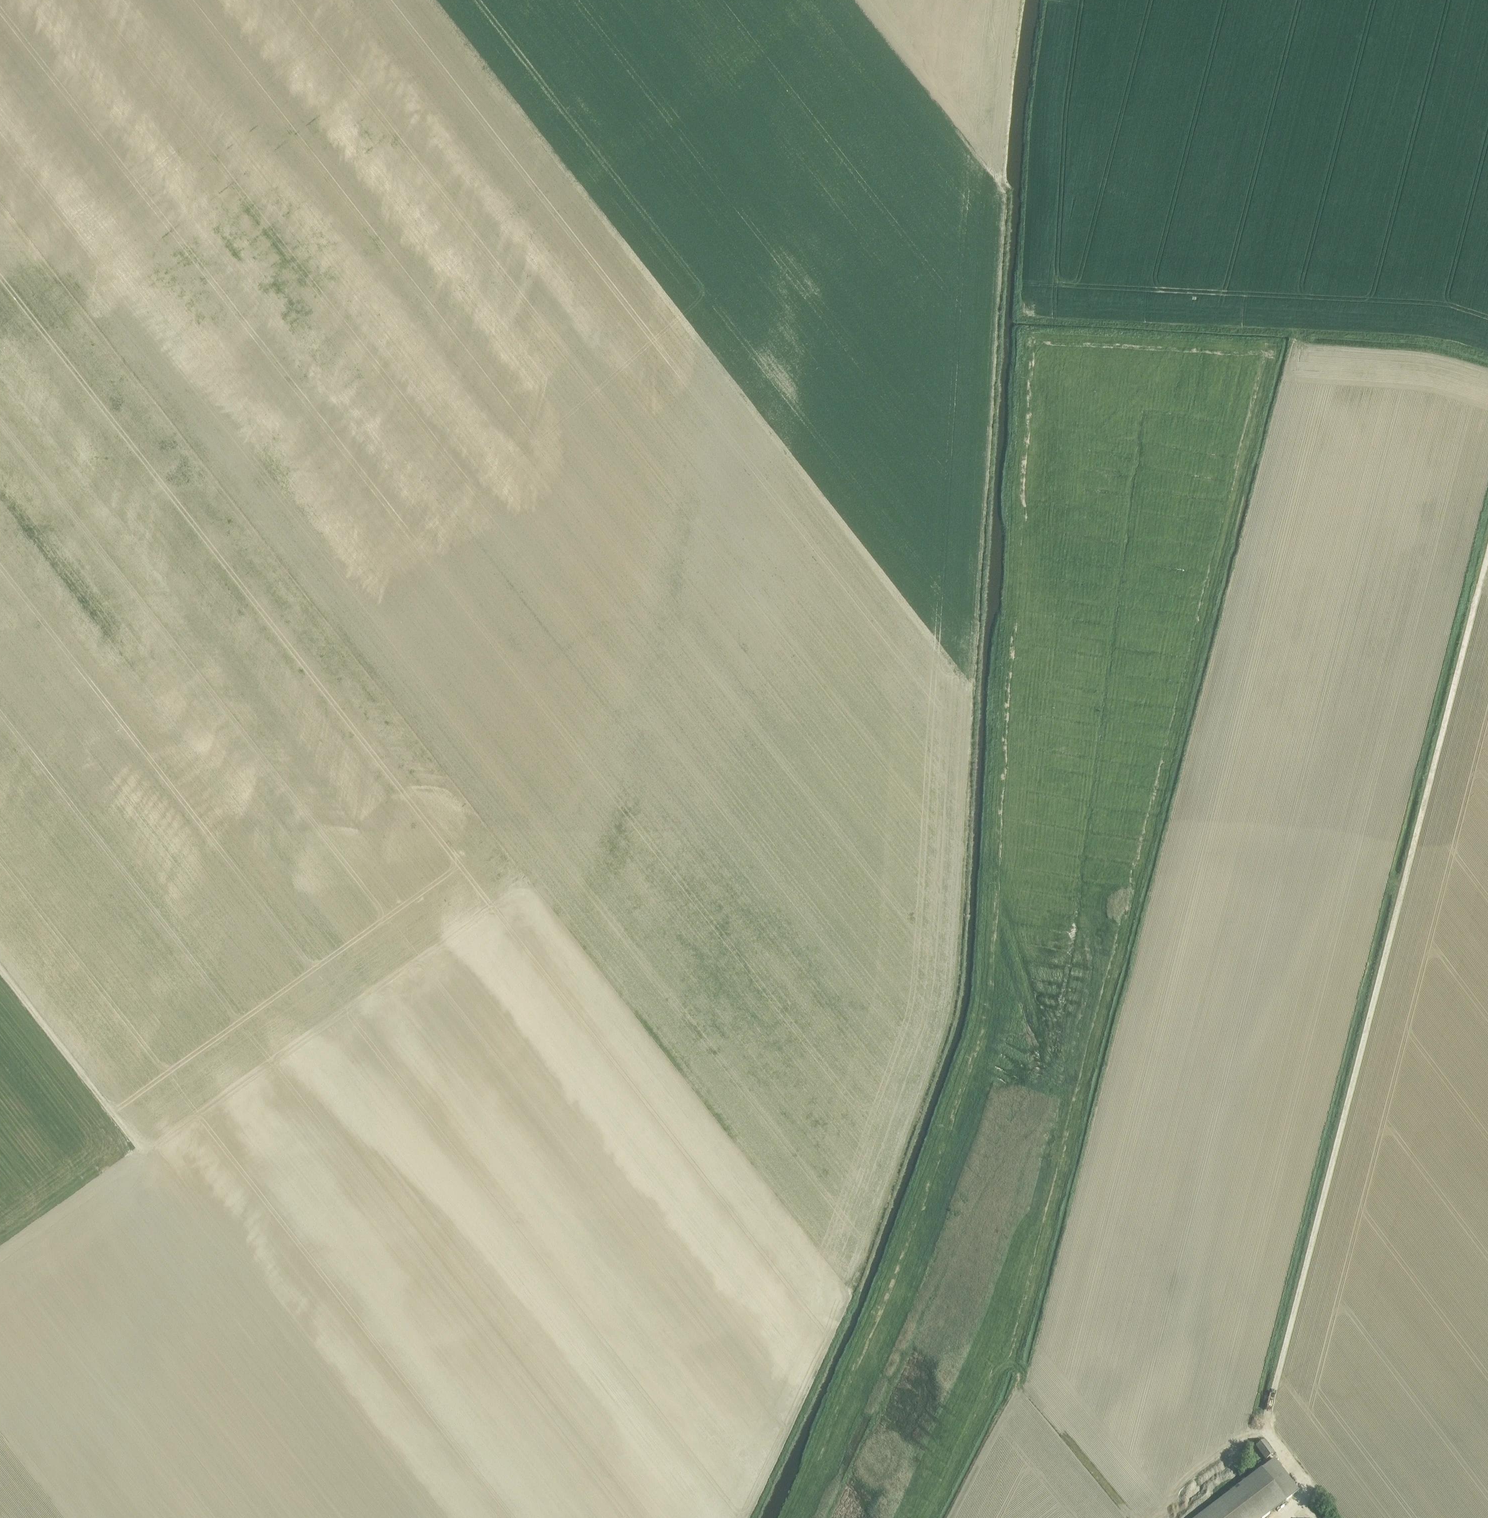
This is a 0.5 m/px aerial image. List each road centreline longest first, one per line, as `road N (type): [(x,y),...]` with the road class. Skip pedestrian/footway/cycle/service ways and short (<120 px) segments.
road 1 (track): [(1487,555),(1266,1421),(1269,1439),(1306,1490),(1307,1498),(1287,1517)]
road 2 (track): [(142,1150),(0,968)]

